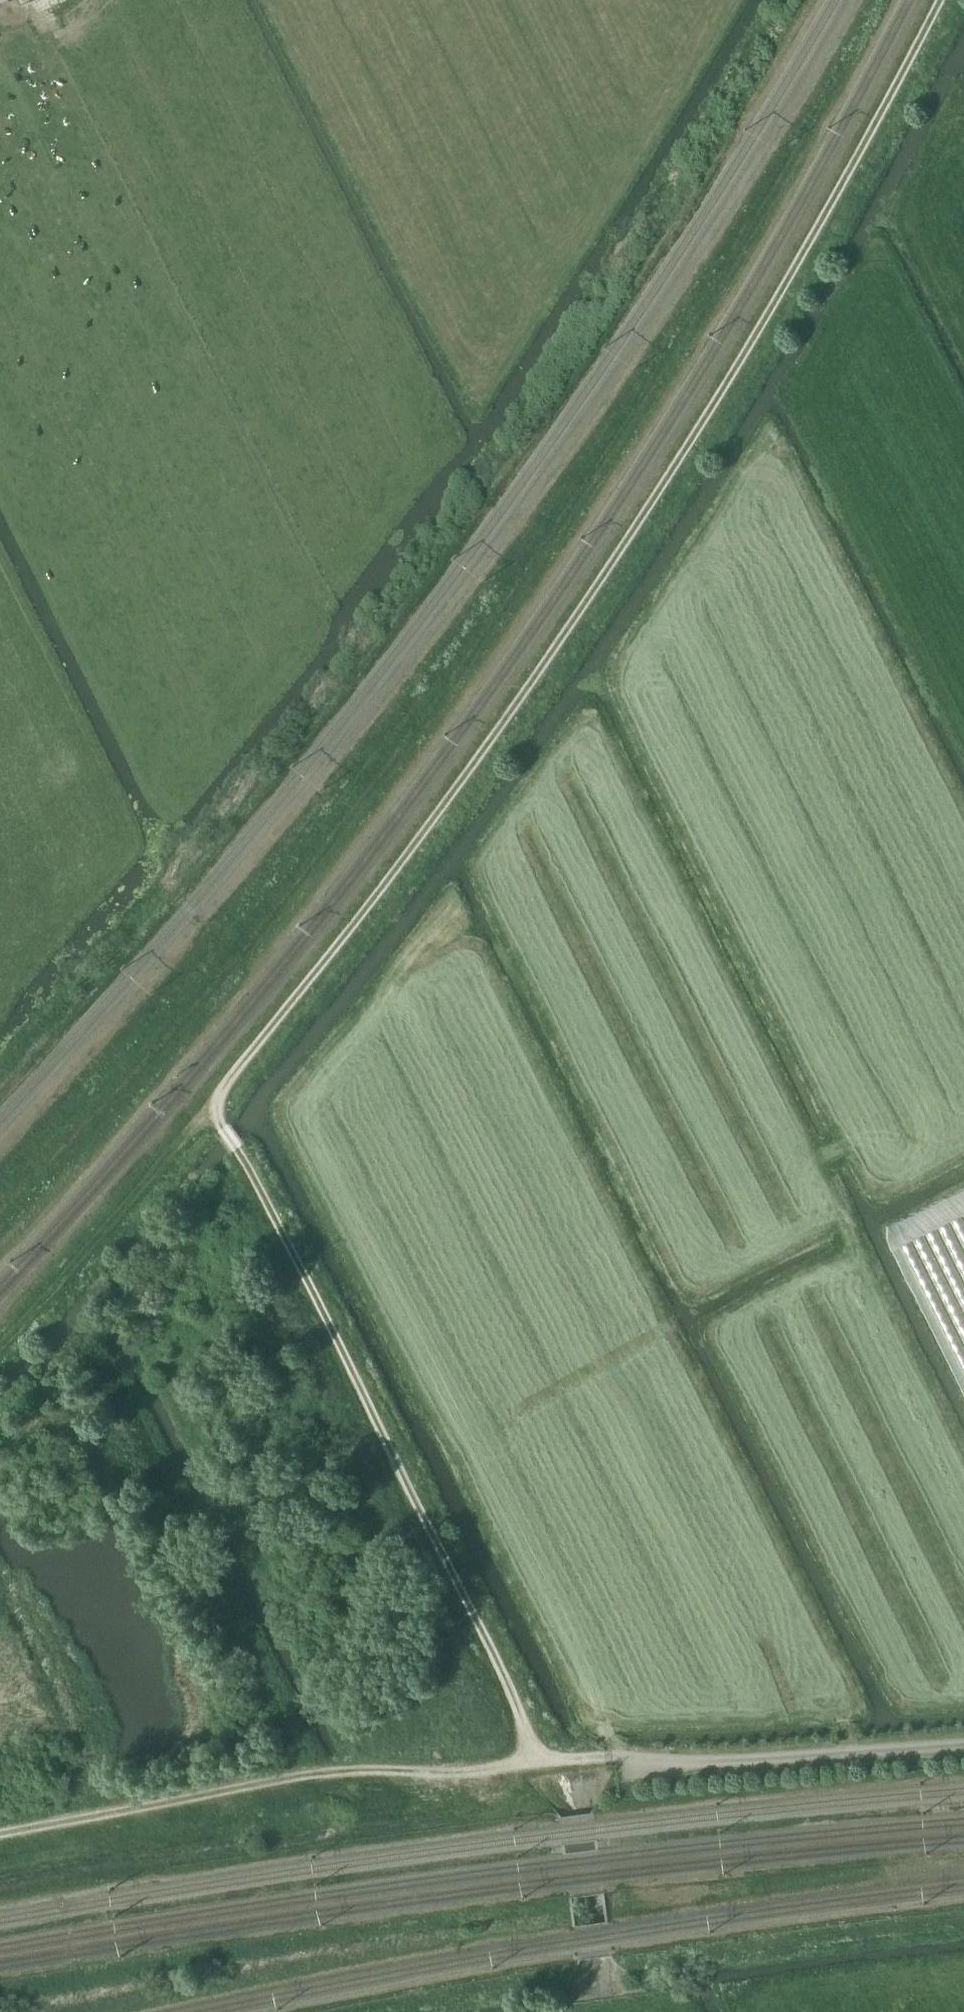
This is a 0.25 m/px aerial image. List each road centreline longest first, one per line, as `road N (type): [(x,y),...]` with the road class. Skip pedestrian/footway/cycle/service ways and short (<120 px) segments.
road 1 (track): [(535,1764),(505,1679),(220,1127),(216,1104),(226,1079),(411,849),(655,495),(940,0)]
road 2 (track): [(0,1834),(319,1774),(476,1773),(610,1758)]
road 3 (unclassified): [(610,1758),(687,1764),(963,1746)]

